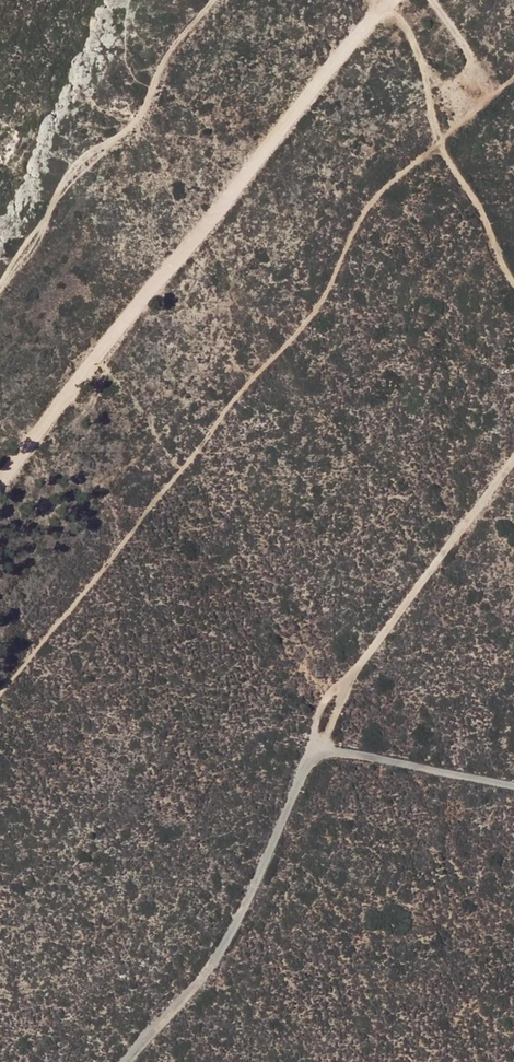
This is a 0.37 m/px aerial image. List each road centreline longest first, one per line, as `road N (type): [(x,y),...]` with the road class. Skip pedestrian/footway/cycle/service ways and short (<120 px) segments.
road 1 (track): [(379,0),(0,465)]
road 2 (track): [(121,1061),(205,973),(313,752),(352,747),(513,780)]
road 3 (track): [(313,752),(341,682),(513,450)]

